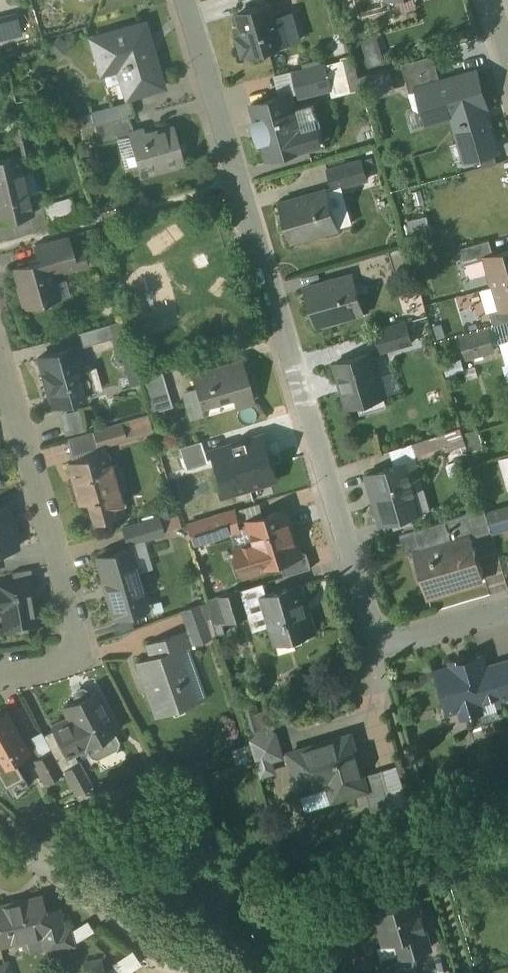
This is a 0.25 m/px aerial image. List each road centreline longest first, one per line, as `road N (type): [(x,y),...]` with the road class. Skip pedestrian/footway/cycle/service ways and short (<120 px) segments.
road 1 (residential): [(507,607),(403,634),(375,623),(362,599),(179,0)]
road 2 (residential): [(0,359),(77,627),(66,660),(0,683)]
road 3 (residential): [(0,861),(61,862),(156,934),(225,972)]

